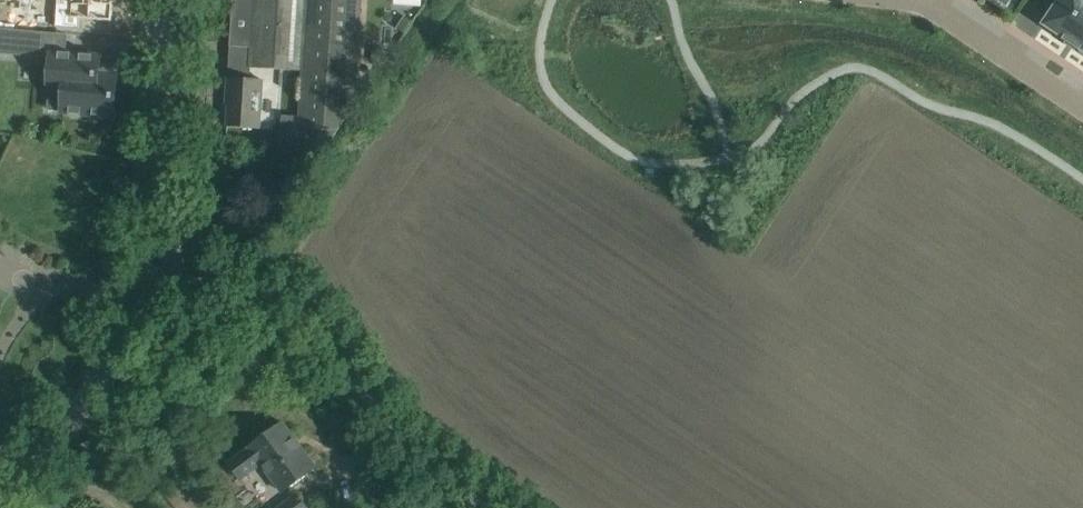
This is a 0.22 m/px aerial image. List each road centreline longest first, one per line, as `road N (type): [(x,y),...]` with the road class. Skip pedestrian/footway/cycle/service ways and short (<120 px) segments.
road 1 (unclassified): [(499,507),(425,448),(302,309),(268,285),(148,261)]
road 2 (unclassified): [(0,491),(61,434),(96,387),(148,261)]
road 3 (residential): [(148,261),(175,0)]
road 4 (residential): [(910,0),(945,12),(1082,105)]

